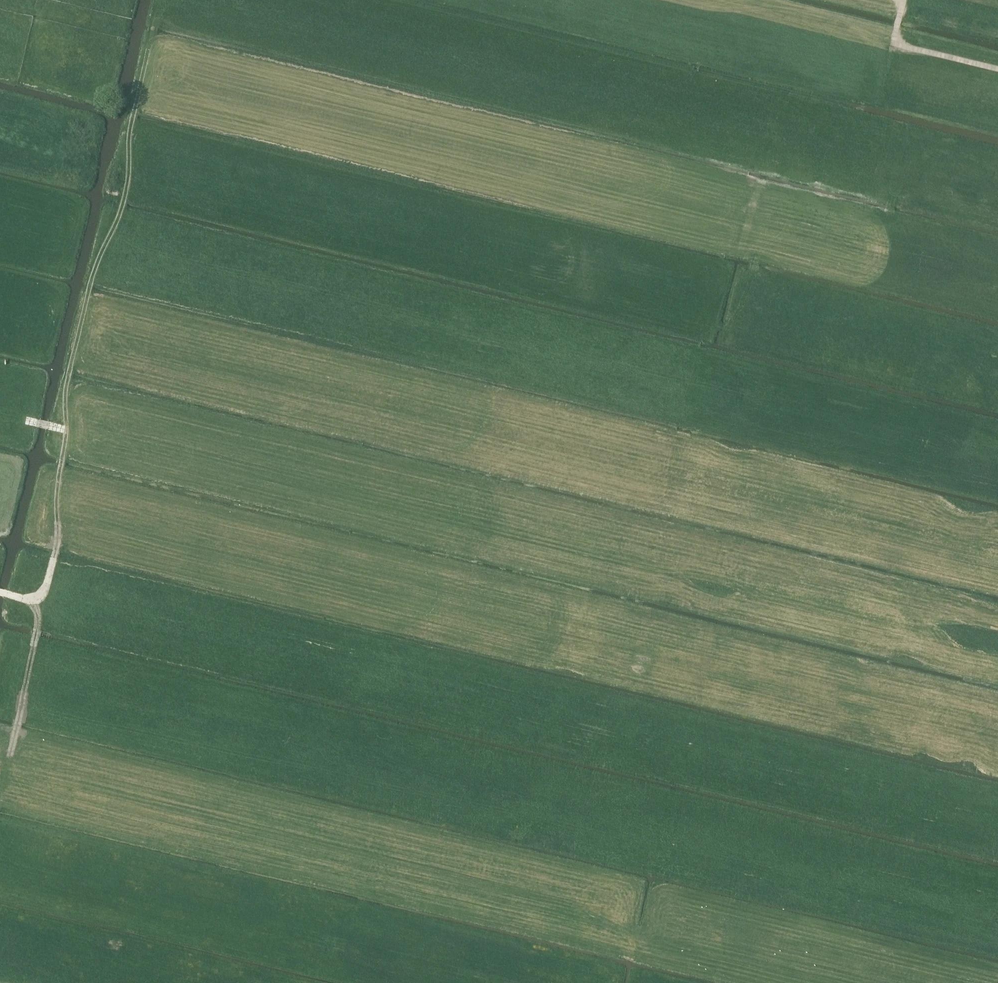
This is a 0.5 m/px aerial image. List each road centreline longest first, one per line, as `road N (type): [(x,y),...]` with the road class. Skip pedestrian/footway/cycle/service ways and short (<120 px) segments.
road 1 (track): [(163,0),(132,124),(128,192),(96,265),(67,387),(65,430)]
road 2 (track): [(65,430),(50,569),(31,599),(10,597)]
road 3 (track): [(22,598),(38,612),(38,630),(13,742)]

